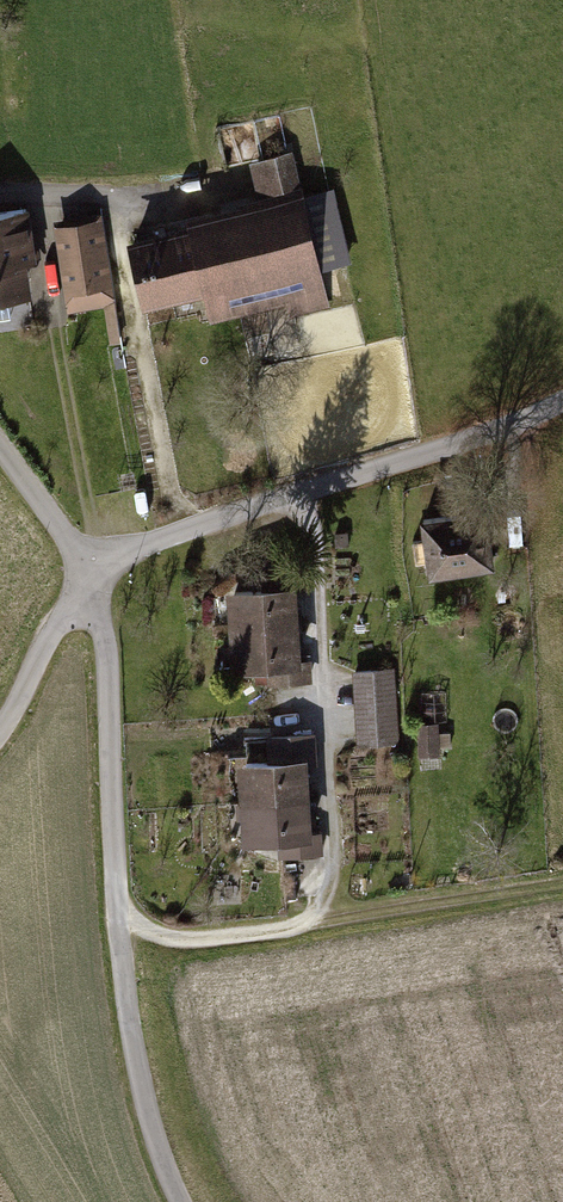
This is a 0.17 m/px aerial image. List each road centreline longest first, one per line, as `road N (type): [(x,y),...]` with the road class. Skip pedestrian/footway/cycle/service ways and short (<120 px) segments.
road 1 (residential): [(87,572),(102,627),(115,912),(130,1031),(153,1146),(175,1201)]
road 2 (residential): [(87,572),(562,400)]
road 3 (residential): [(0,730),(87,572)]
road 4 (residential): [(0,443),(87,572)]

